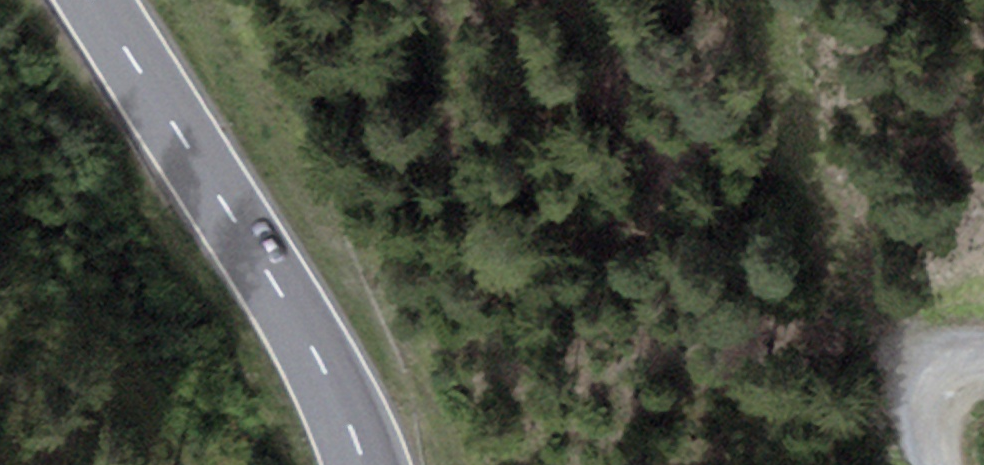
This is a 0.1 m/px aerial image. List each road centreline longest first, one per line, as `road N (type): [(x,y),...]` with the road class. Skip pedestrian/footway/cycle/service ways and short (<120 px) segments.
road 1 (primary): [(366,464),(283,301),(95,0)]
road 2 (track): [(922,375),(847,220),(793,64),(791,0)]
road 3 (track): [(202,464),(142,396),(39,345),(0,340)]
road 4 (track): [(937,464),(909,418),(922,375),(965,349),(983,355)]

